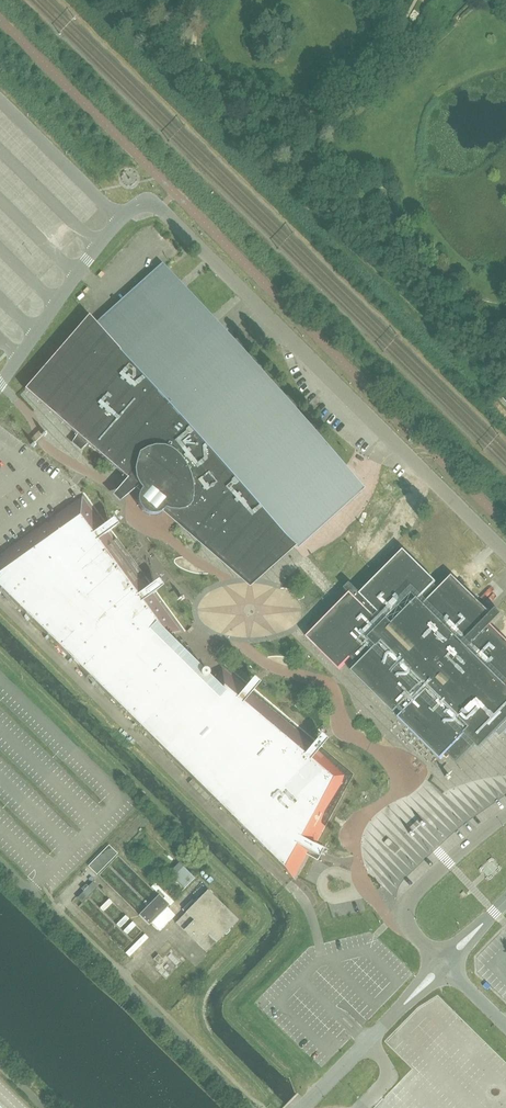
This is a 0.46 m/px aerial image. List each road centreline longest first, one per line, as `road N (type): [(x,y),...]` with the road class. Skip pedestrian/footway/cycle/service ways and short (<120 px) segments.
road 1 (unclassified): [(505,553),(151,203),(118,219),(0,384)]
road 2 (unclassified): [(0,863),(251,1107)]
road 3 (unclassified): [(446,963),(403,917),(426,882),(505,815)]

